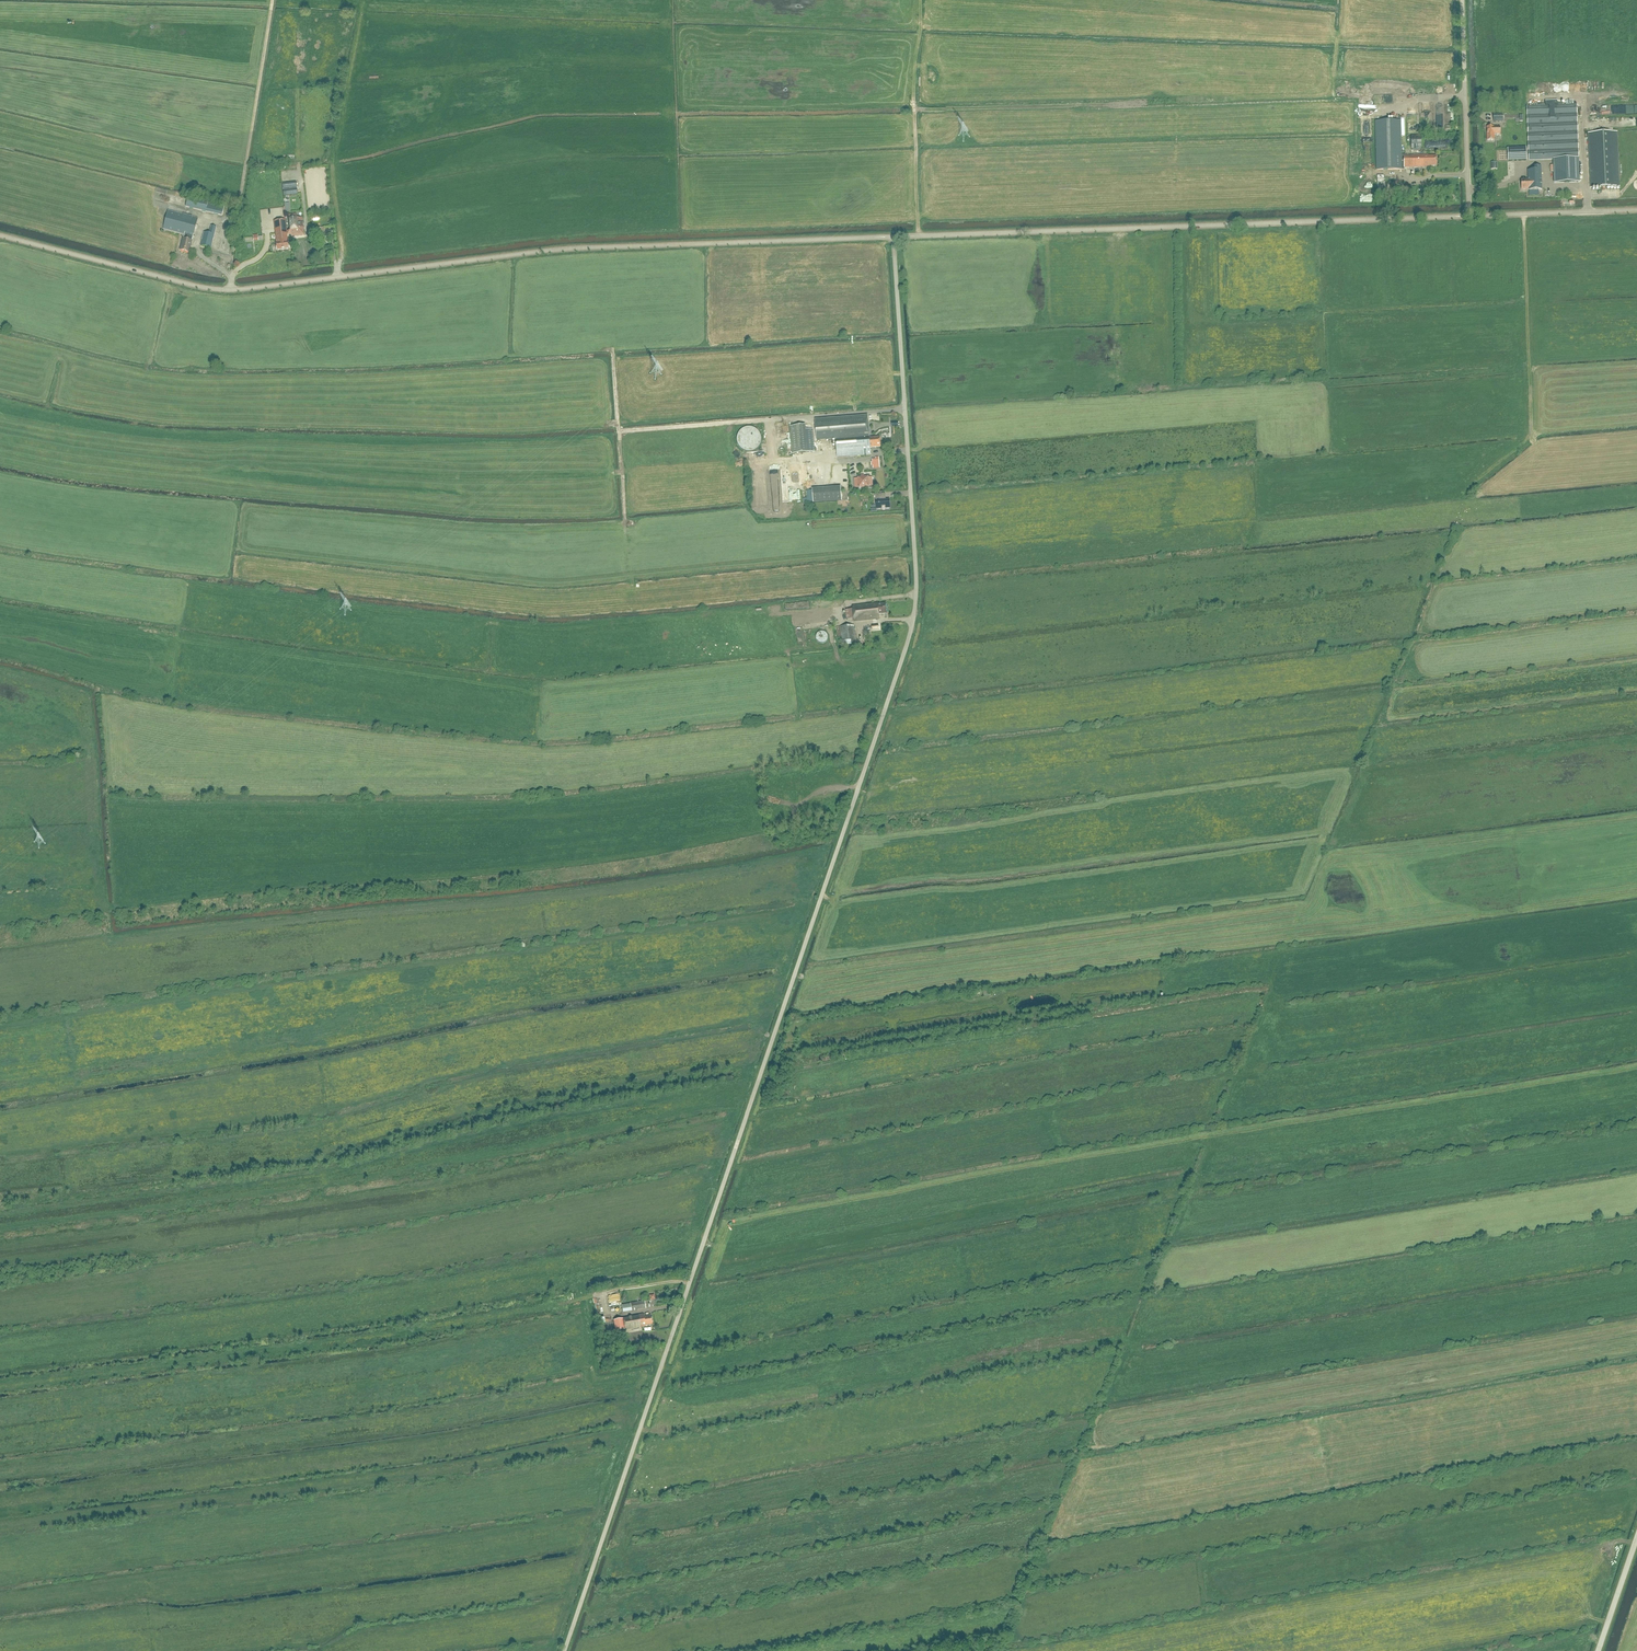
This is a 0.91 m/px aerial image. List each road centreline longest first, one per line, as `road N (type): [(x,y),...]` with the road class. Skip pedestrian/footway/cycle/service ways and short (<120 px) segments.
road 1 (unclassified): [(566,1650),(910,637),(916,570),(894,237)]
road 2 (unclassified): [(894,237),(561,249),(226,290),(0,235)]
road 3 (unclassified): [(894,237),(1469,216)]
road 4 (track): [(905,409),(618,431)]
road 5 (unclassified): [(1469,216),(1462,0)]
road 6 (unclassified): [(1469,216),(1636,210)]
road 7 (unclassified): [(1596,1650),(1636,1532)]

